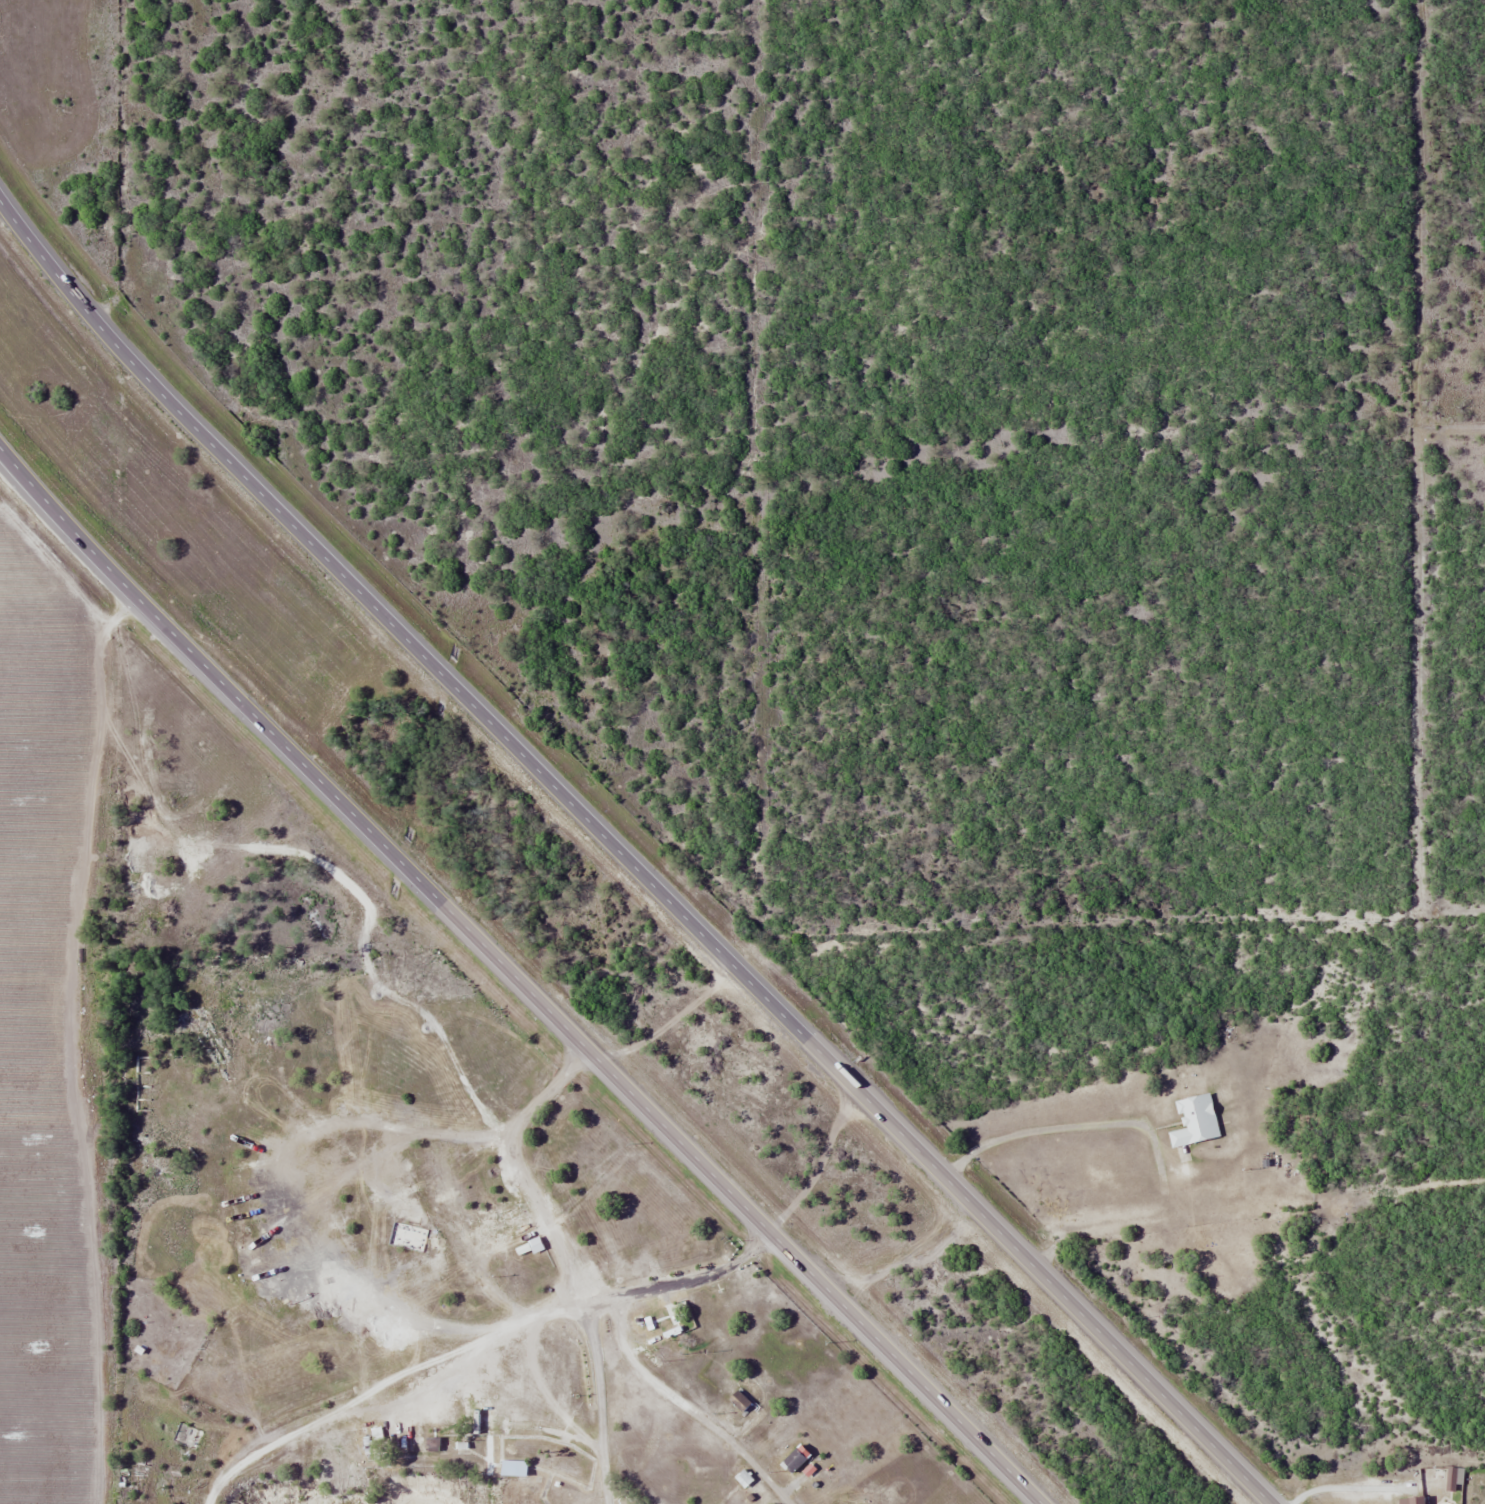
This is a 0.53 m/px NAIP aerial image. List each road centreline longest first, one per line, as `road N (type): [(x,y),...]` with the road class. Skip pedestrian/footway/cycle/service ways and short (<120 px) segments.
road 1 (trunk): [(1271,1503),(144,376),(43,258)]
road 2 (trunk): [(0,446),(139,599),(1045,1503)]

